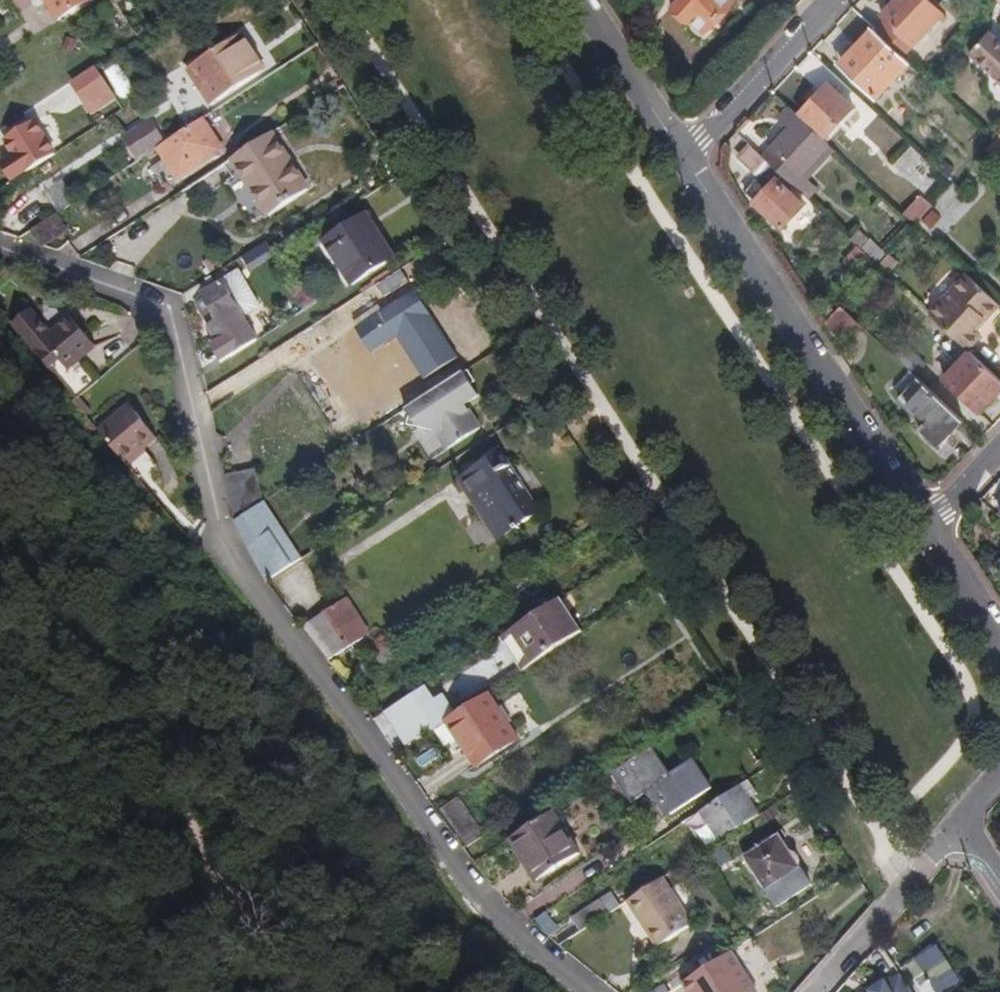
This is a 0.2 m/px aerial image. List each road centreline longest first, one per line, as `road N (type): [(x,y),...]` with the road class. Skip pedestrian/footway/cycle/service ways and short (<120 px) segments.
road 1 (residential): [(588,991),(467,884),(232,569),(174,311),(0,247)]
road 2 (residential): [(679,157),(924,525)]
road 3 (residential): [(827,0),(679,157)]
road 4 (residential): [(579,0),(679,157)]
road 5 (residential): [(909,880),(814,991)]
road 6 (residential): [(924,525),(999,639)]

